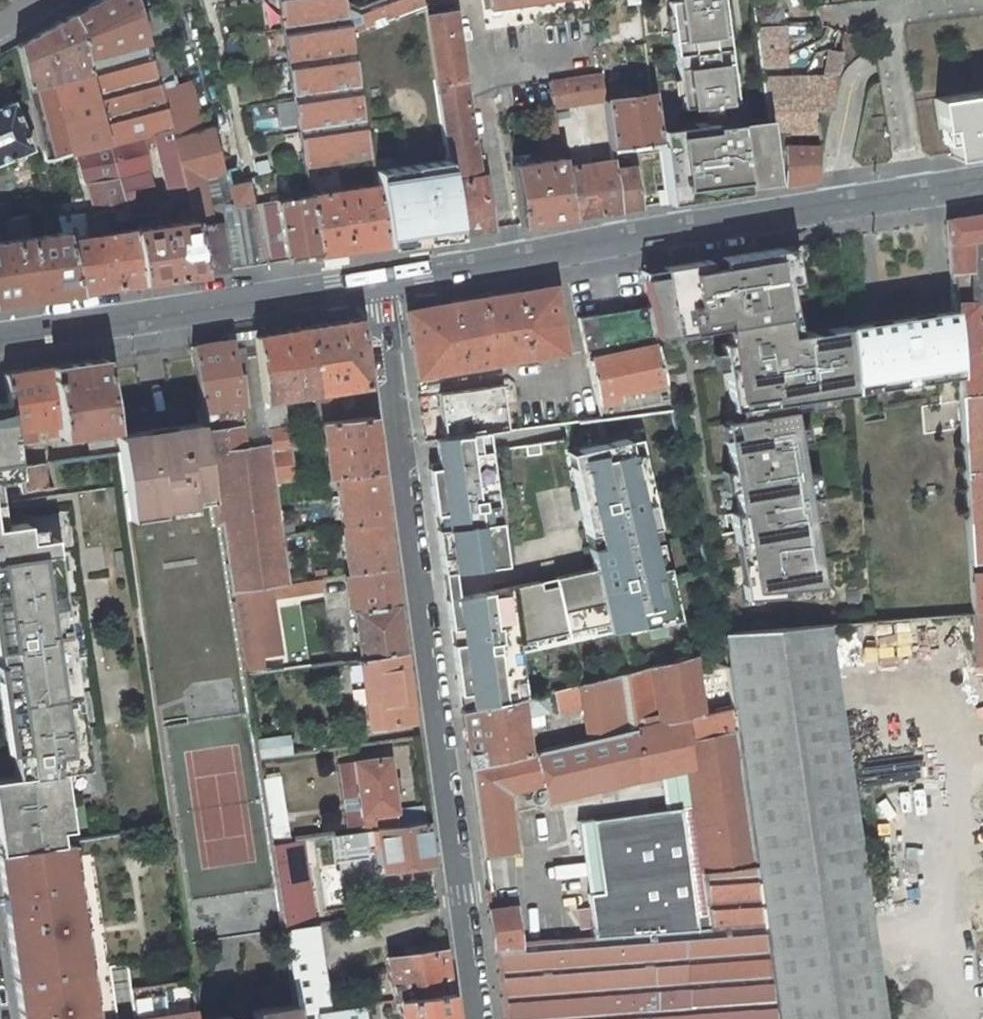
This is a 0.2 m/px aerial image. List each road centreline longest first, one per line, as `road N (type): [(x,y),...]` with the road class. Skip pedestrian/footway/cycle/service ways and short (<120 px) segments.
road 1 (residential): [(481,1018),(380,283)]
road 2 (residential): [(380,283),(982,186)]
road 3 (residential): [(380,283),(0,338)]

